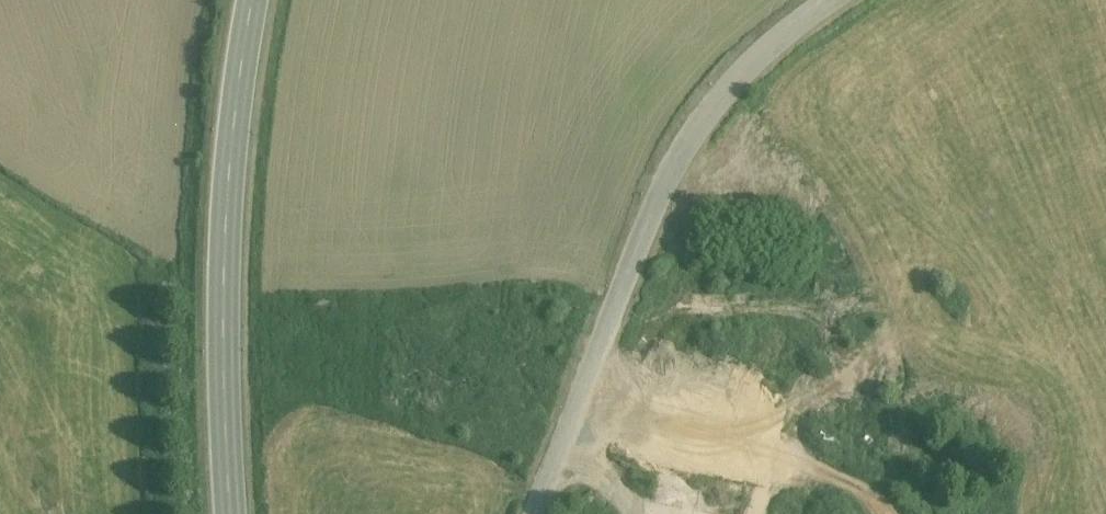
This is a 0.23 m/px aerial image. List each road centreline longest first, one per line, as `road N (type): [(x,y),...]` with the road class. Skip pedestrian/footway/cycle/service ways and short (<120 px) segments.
road 1 (unclassified): [(833,0),(737,82),(679,157),(538,513)]
road 2 (secondary): [(232,513),(223,365),(228,187),(252,0)]

